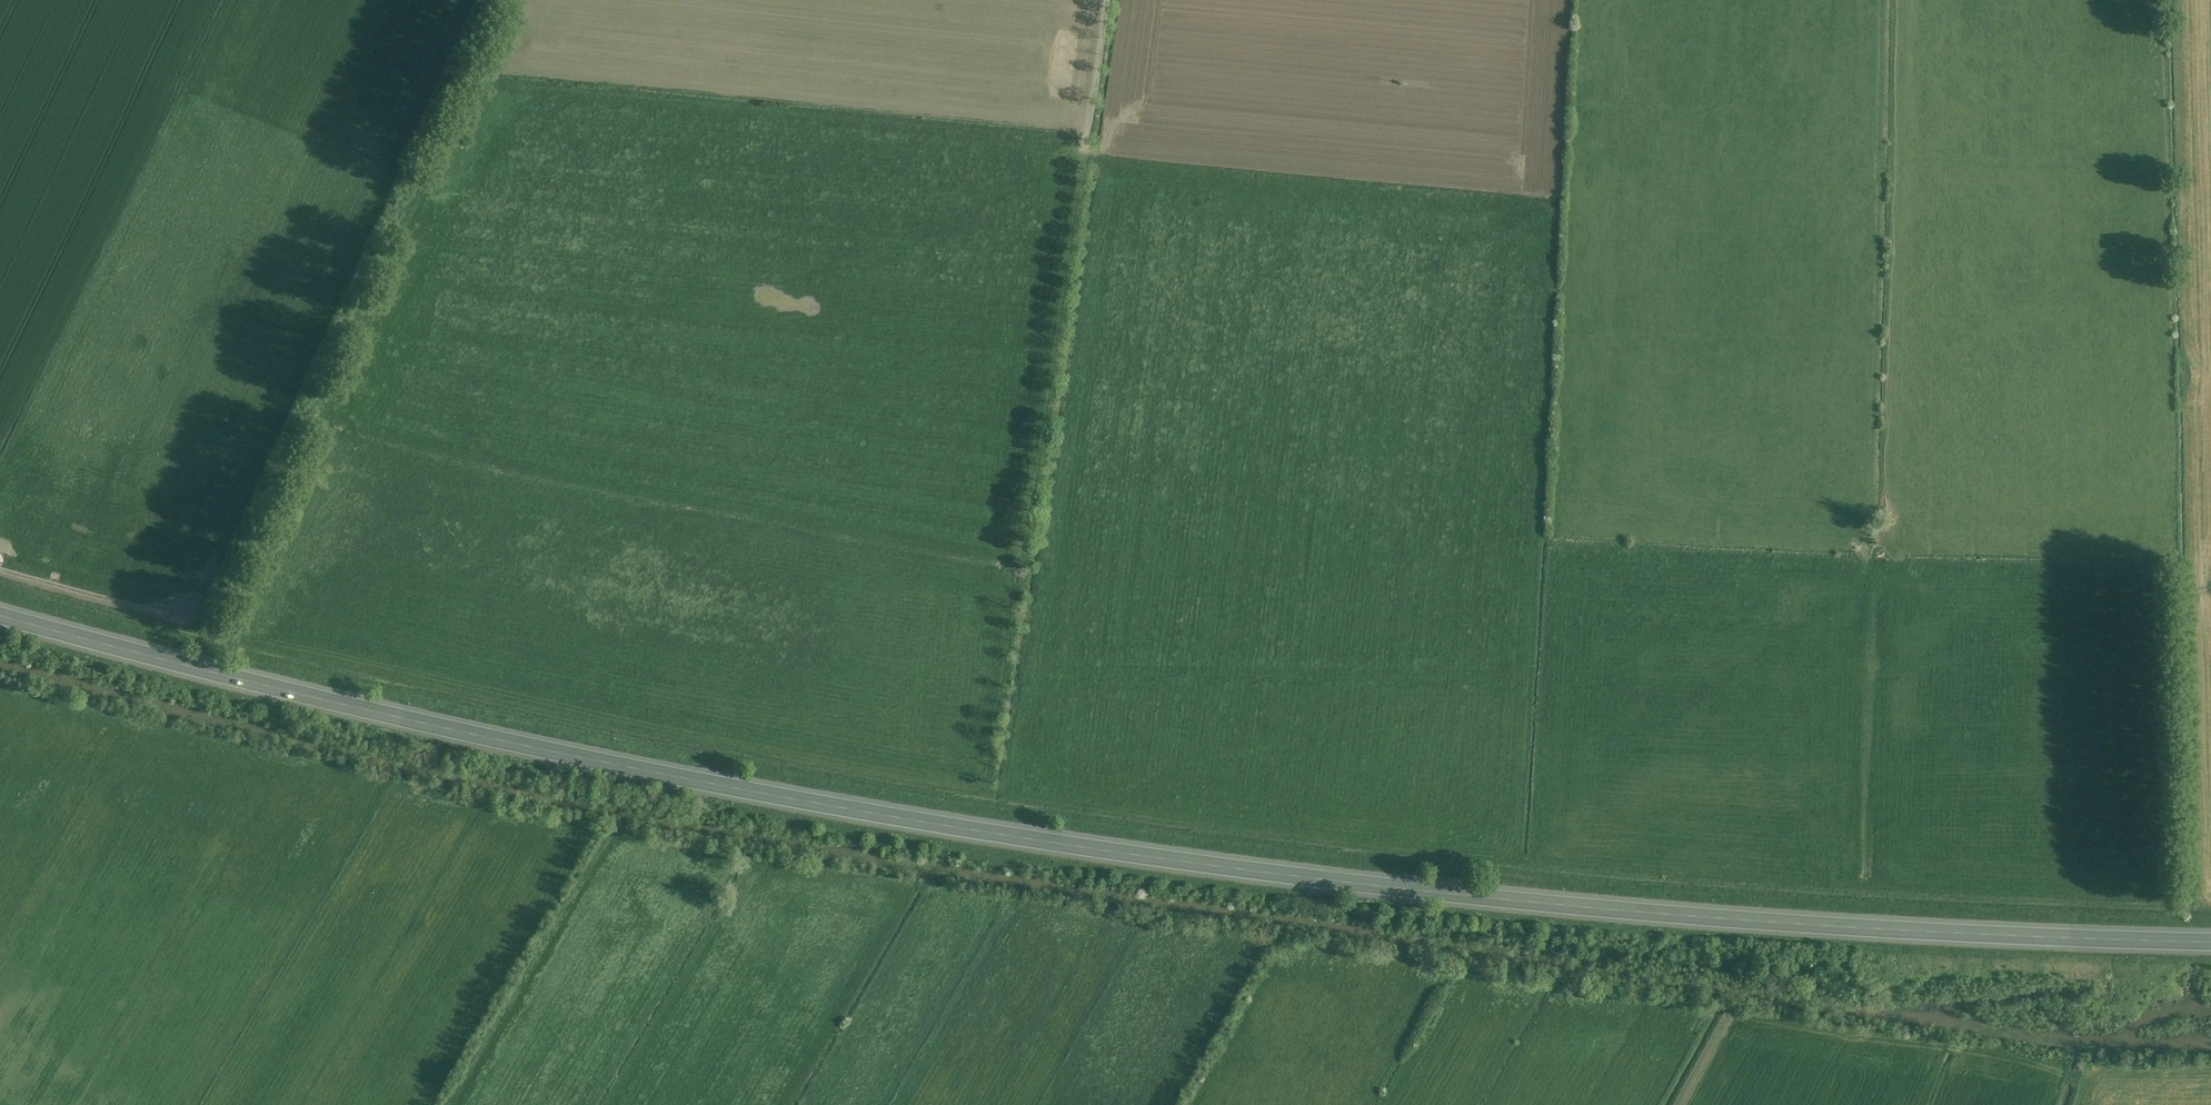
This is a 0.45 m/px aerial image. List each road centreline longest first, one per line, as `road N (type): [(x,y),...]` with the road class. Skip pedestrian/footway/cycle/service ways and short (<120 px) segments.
road 1 (primary): [(2210,941),(1763,922),(1331,880),(1053,842),(454,730),(0,613)]
road 2 (track): [(187,608),(139,607),(0,569)]
road 3 (track): [(1087,149),(1107,0)]

